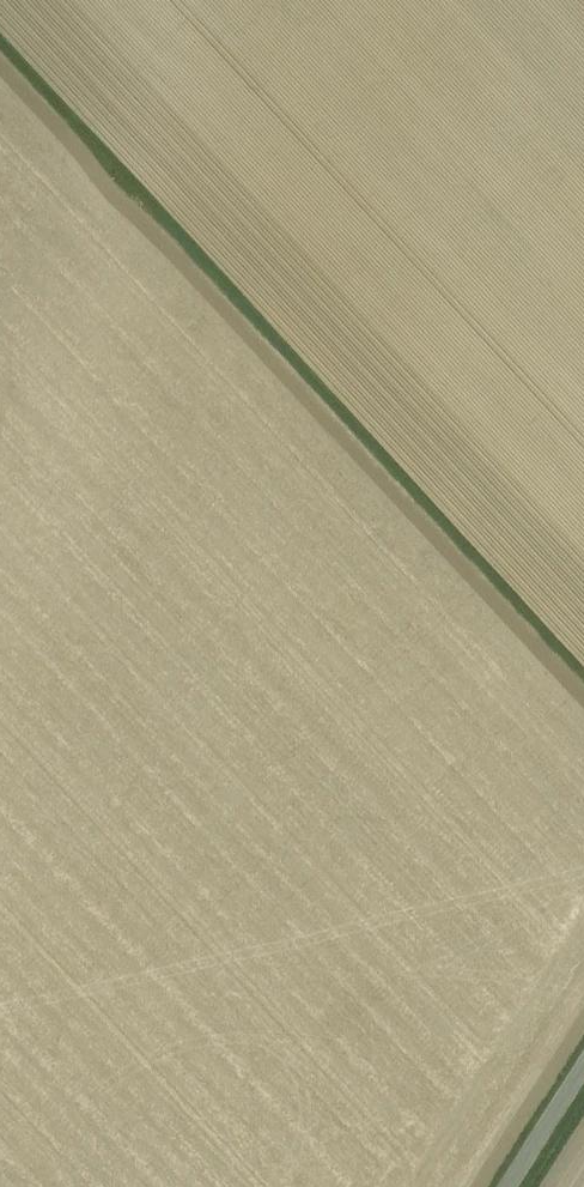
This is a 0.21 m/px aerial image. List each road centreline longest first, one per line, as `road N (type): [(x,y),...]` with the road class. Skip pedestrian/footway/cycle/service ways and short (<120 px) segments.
road 1 (unclassified): [(583,1069),(509,1186)]

